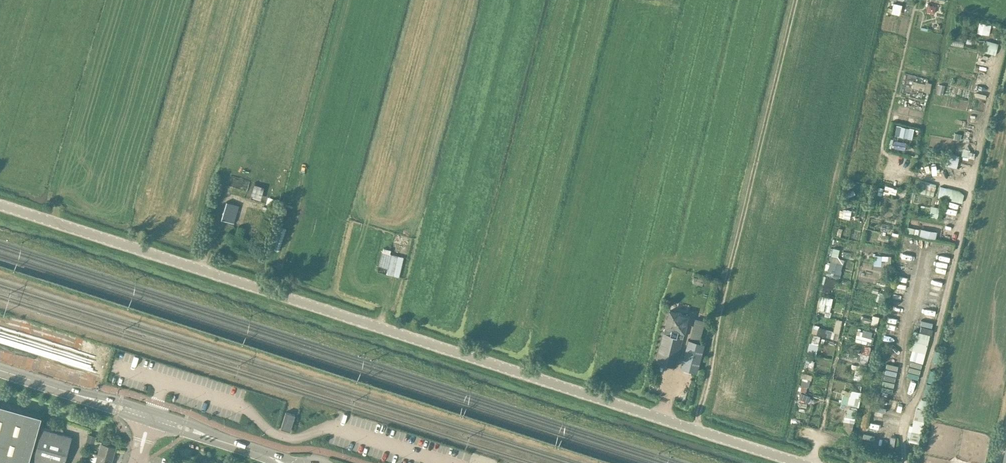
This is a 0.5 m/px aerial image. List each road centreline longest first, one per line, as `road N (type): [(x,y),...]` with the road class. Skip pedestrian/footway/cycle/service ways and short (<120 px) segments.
road 1 (tertiary): [(803,462),(0,203)]
road 2 (secondary): [(150,414),(0,368)]
road 3 (secondary): [(281,462),(150,414)]

